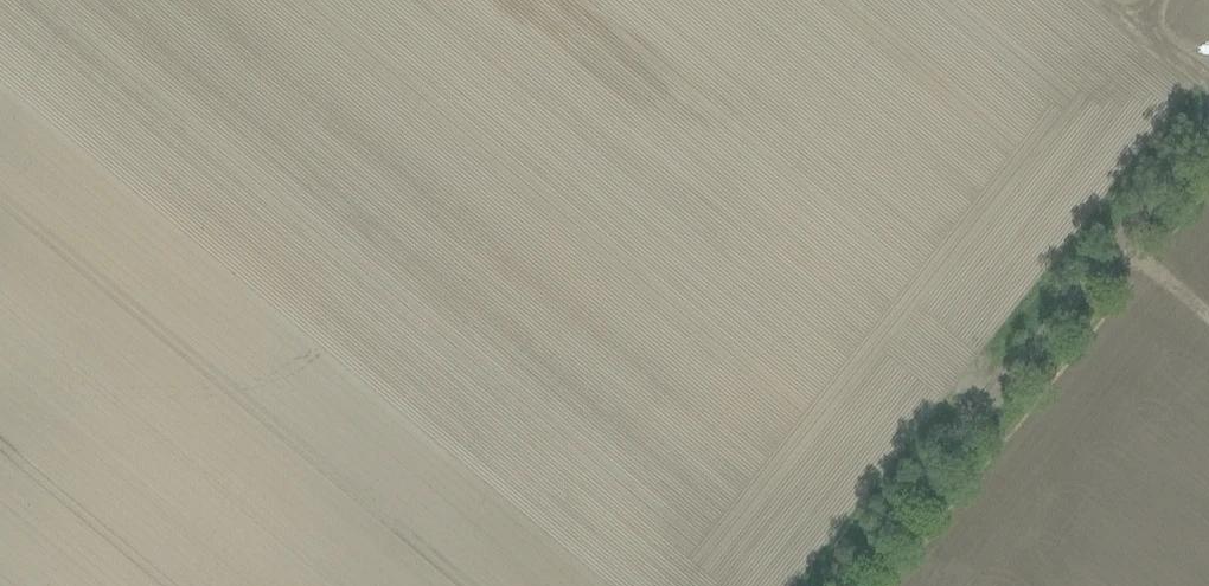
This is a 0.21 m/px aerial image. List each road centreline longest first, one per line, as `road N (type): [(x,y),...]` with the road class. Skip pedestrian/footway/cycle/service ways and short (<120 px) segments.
road 1 (unclassified): [(864,585),(1208,149)]

